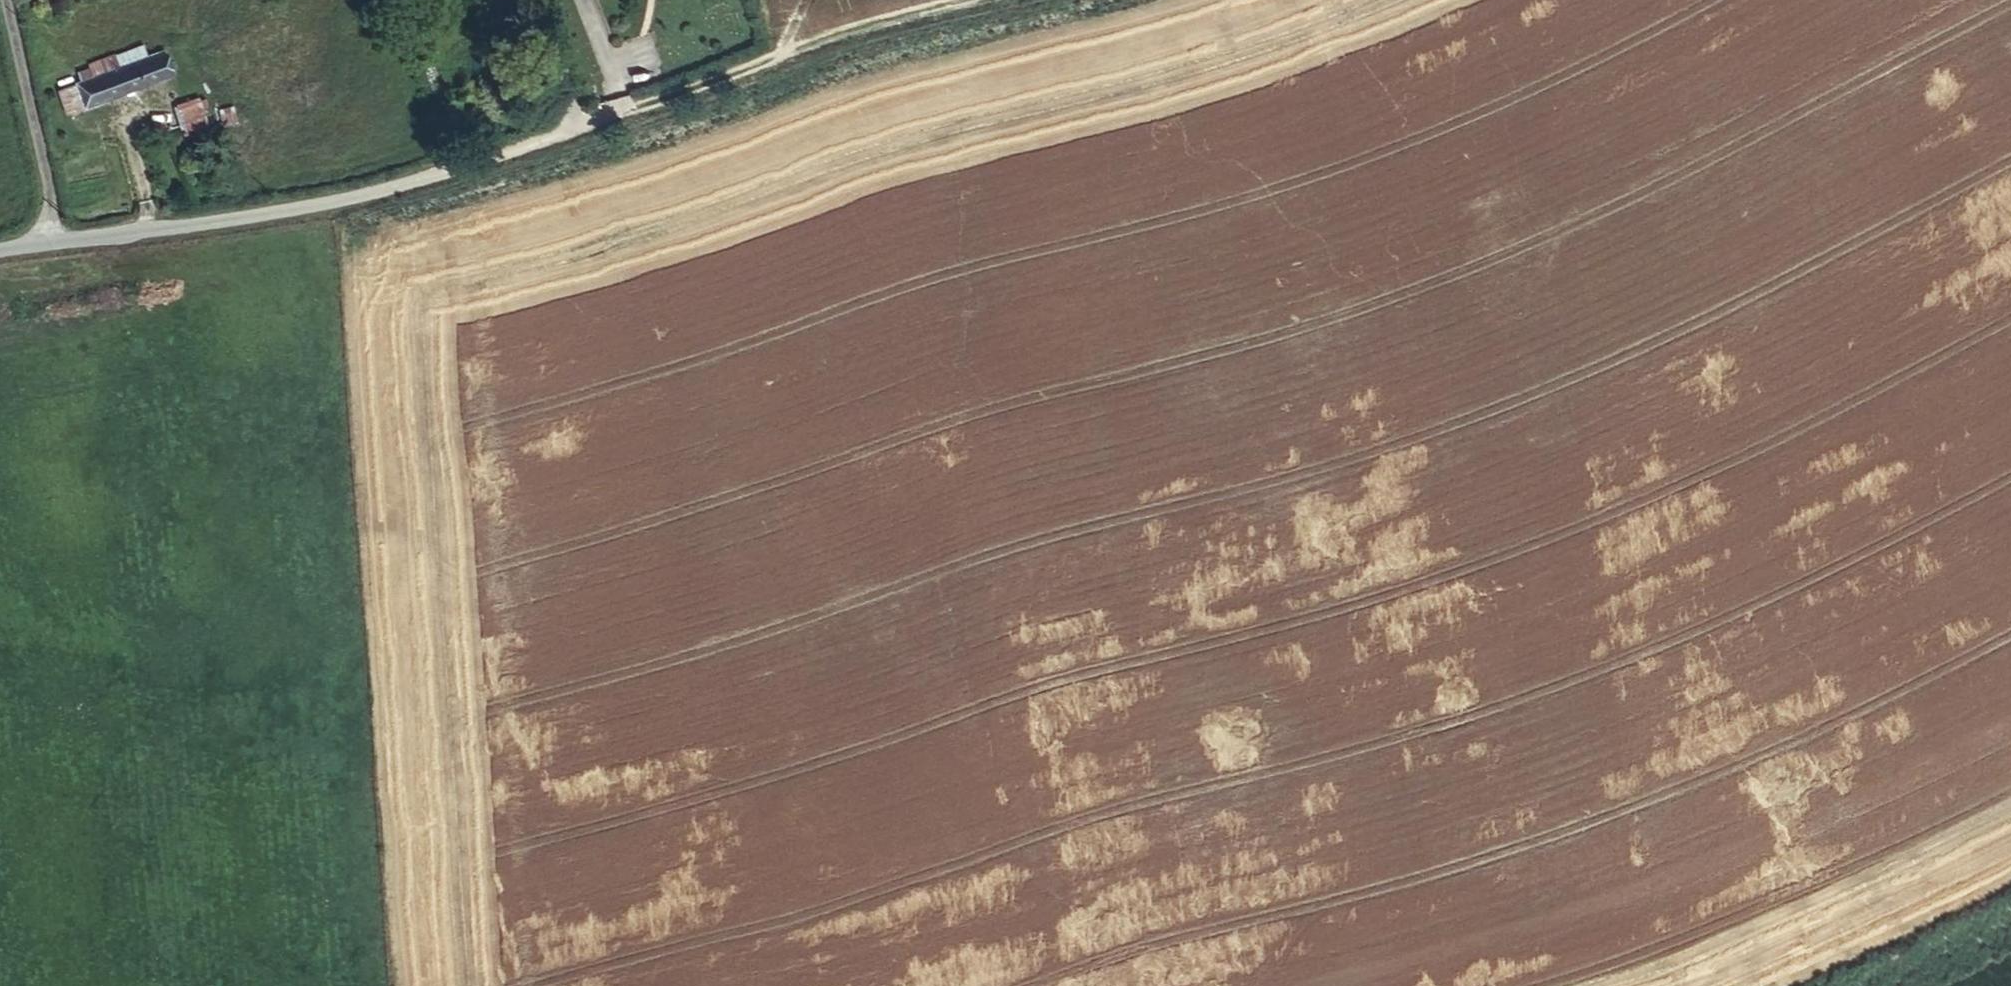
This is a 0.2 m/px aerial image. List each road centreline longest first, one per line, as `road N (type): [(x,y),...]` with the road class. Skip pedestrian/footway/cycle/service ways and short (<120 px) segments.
road 1 (unclassified): [(640,110),(226,221),(0,256)]
road 2 (track): [(992,0),(640,110)]

